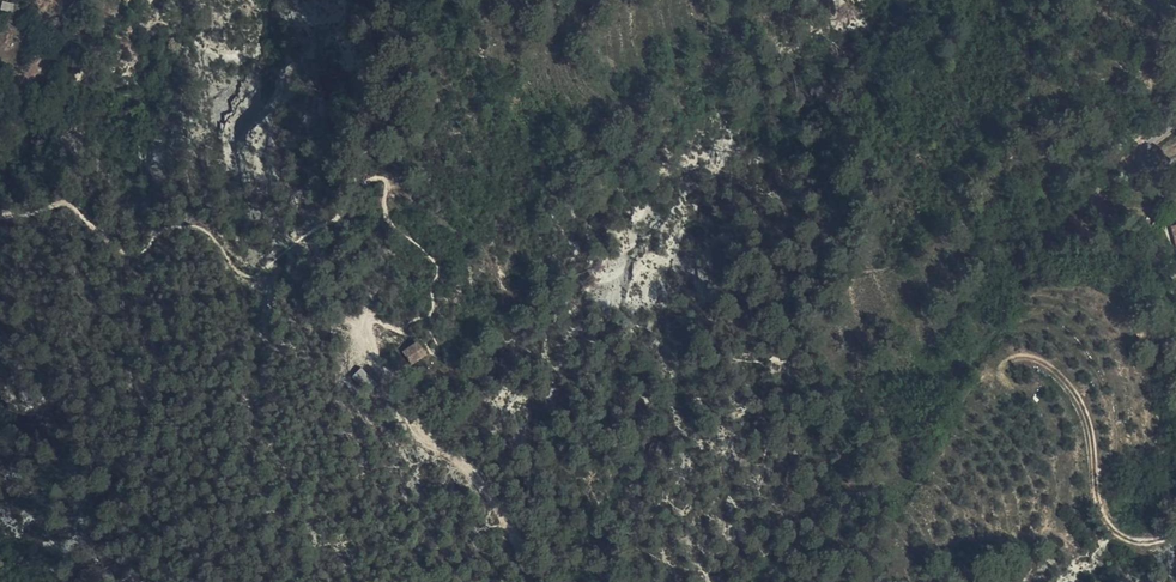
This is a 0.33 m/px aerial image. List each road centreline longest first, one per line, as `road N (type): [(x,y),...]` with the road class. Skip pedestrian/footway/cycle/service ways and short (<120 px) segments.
road 1 (track): [(537,581),(464,464),(369,384),(357,353),(360,326)]

